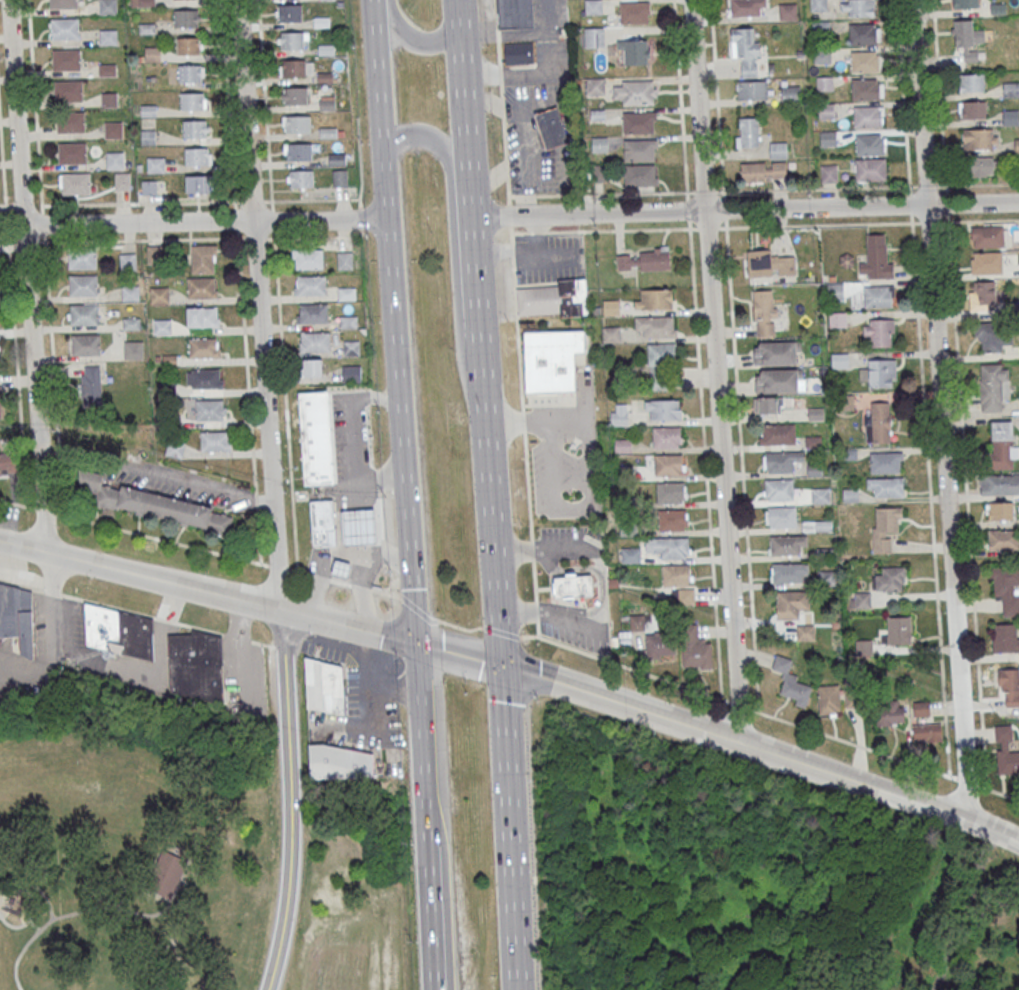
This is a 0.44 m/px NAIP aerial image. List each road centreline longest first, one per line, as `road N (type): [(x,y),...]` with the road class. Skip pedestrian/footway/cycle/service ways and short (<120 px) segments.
road 1 (residential): [(966,820),(914,0)]
road 2 (residential): [(738,743),(690,0)]
road 3 (residential): [(239,0),(279,609)]
road 4 (residential): [(46,552),(8,0)]
road 5 (residential): [(1018,203),(471,217)]
road 6 (tertiary): [(966,820),(501,665)]
road 7 (primary): [(388,217),(417,642)]
road 8 (residential): [(279,609),(292,863),(270,989)]
road 9 (primary): [(485,422),(460,349),(448,163),(424,138),(384,142)]
road 10 (primary): [(517,989),(501,665)]
road 11 (primary): [(501,665),(480,346)]
road 12 (tertiary): [(279,609),(0,544)]
road 13 (residential): [(253,222),(23,225)]
road 14 (primary): [(424,787),(443,843),(450,989)]
road 15 (primary): [(424,787),(434,989)]
road 16 (primary): [(469,179),(457,0)]
road 17 (residential): [(47,700),(46,552)]
road 18 (primary): [(376,0),(384,142)]
road 19 (tertiary): [(417,642),(279,609)]
road 20 (residential): [(388,217),(253,222)]
road 21 (primary): [(480,346),(471,217)]

